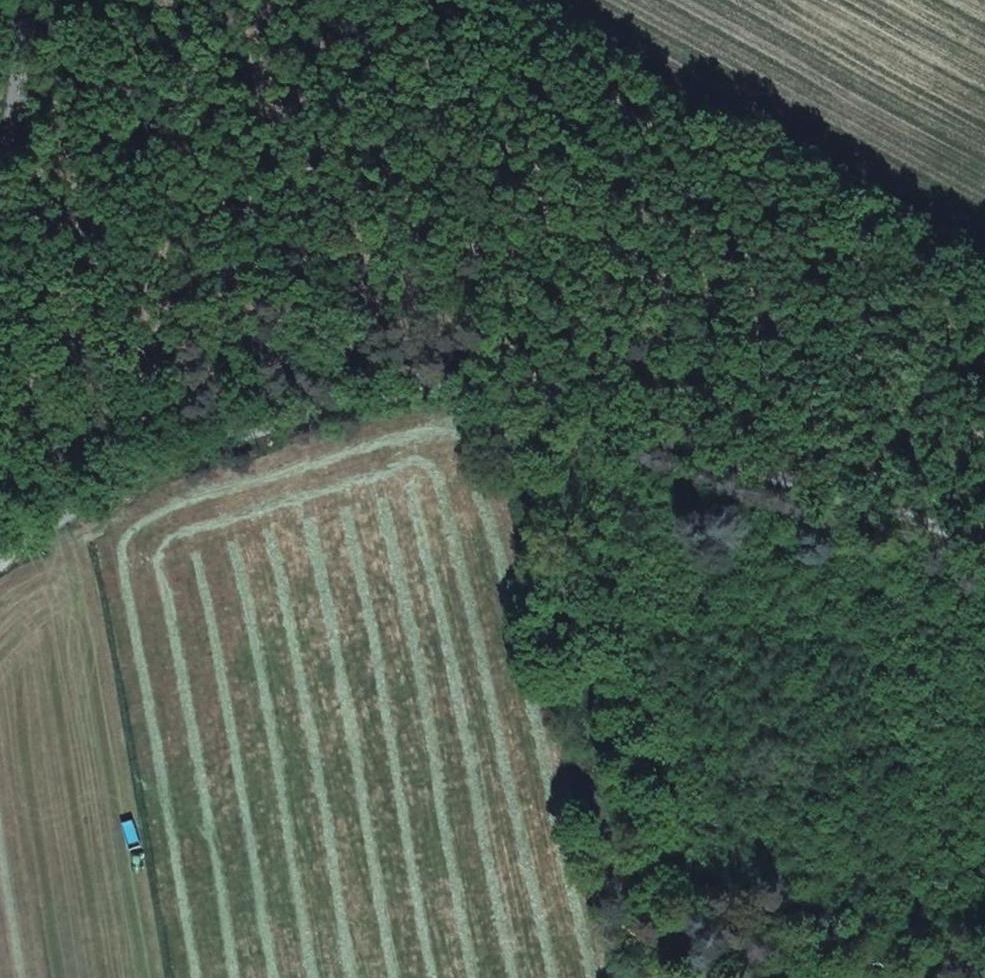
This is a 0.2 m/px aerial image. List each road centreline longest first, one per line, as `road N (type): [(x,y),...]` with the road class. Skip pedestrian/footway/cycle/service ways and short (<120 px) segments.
road 1 (unclassified): [(0,388),(60,0)]

